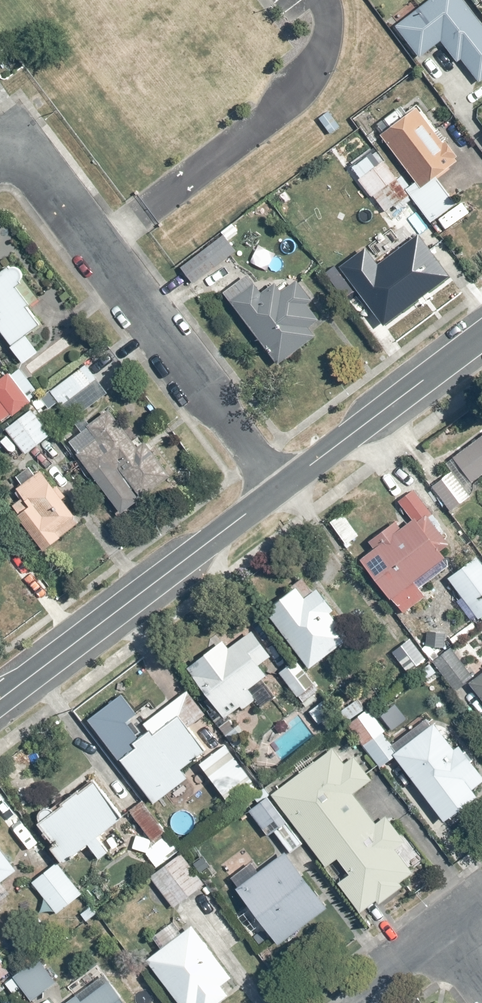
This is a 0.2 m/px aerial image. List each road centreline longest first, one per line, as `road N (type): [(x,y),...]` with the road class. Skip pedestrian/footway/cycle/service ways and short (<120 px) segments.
road 1 (residential): [(0,151),(14,141),(279,487)]
road 2 (residential): [(0,699),(279,487)]
road 3 (residential): [(279,487),(481,335)]
road 4 (residential): [(353,1002),(453,928)]

